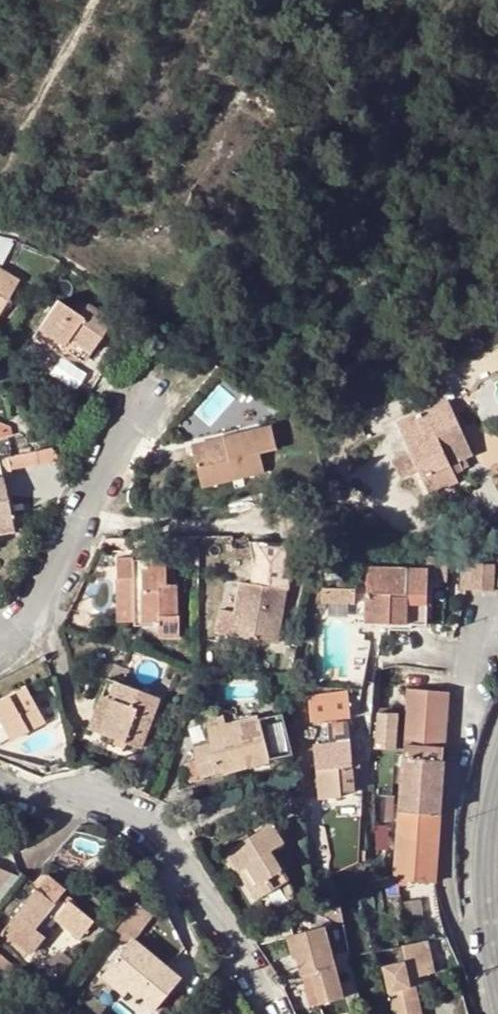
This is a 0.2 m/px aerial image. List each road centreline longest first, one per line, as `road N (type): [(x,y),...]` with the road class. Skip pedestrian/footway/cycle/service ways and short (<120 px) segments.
road 1 (residential): [(0,774),(122,809),(225,927),(271,1013)]
road 2 (residential): [(491,928),(457,928),(443,880),(471,682),(497,631)]
road 3 (residential): [(152,389),(31,627),(0,636)]
road 4 (track): [(497,200),(435,228),(387,299),(389,312),(407,321),(497,309)]
road 5 (track): [(0,175),(94,0)]
road 6 (secondary): [(497,761),(480,867),(491,928)]

